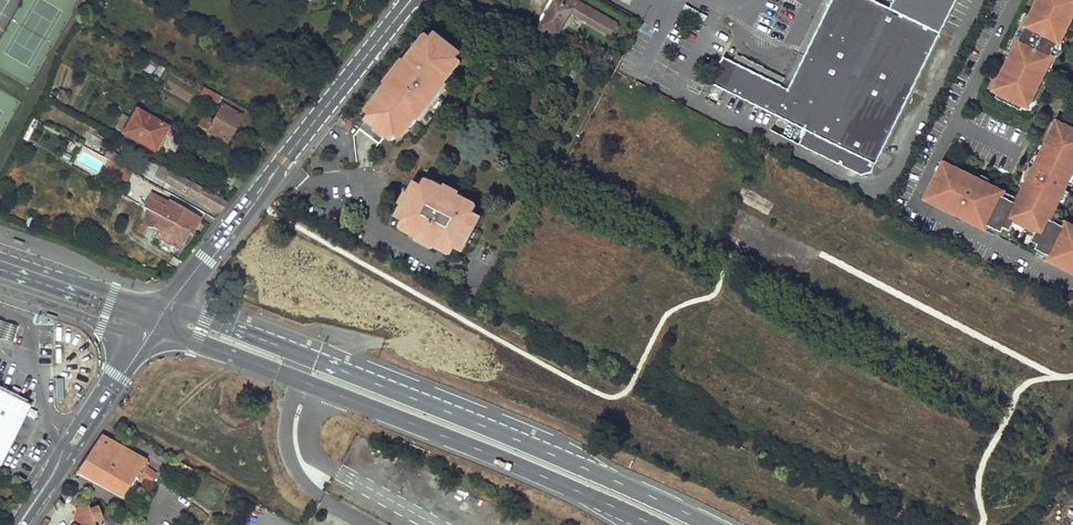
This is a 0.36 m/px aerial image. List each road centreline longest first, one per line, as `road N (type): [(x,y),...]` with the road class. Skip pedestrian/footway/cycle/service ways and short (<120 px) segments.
road 1 (primary): [(712,524),(167,307)]
road 2 (primary): [(153,325),(433,429),(646,524)]
road 3 (secondary): [(167,307),(411,0)]
road 4 (secondary): [(18,524),(153,325)]
road 5 (primary): [(167,307),(0,252)]
road 6 (primary): [(0,270),(153,325)]

